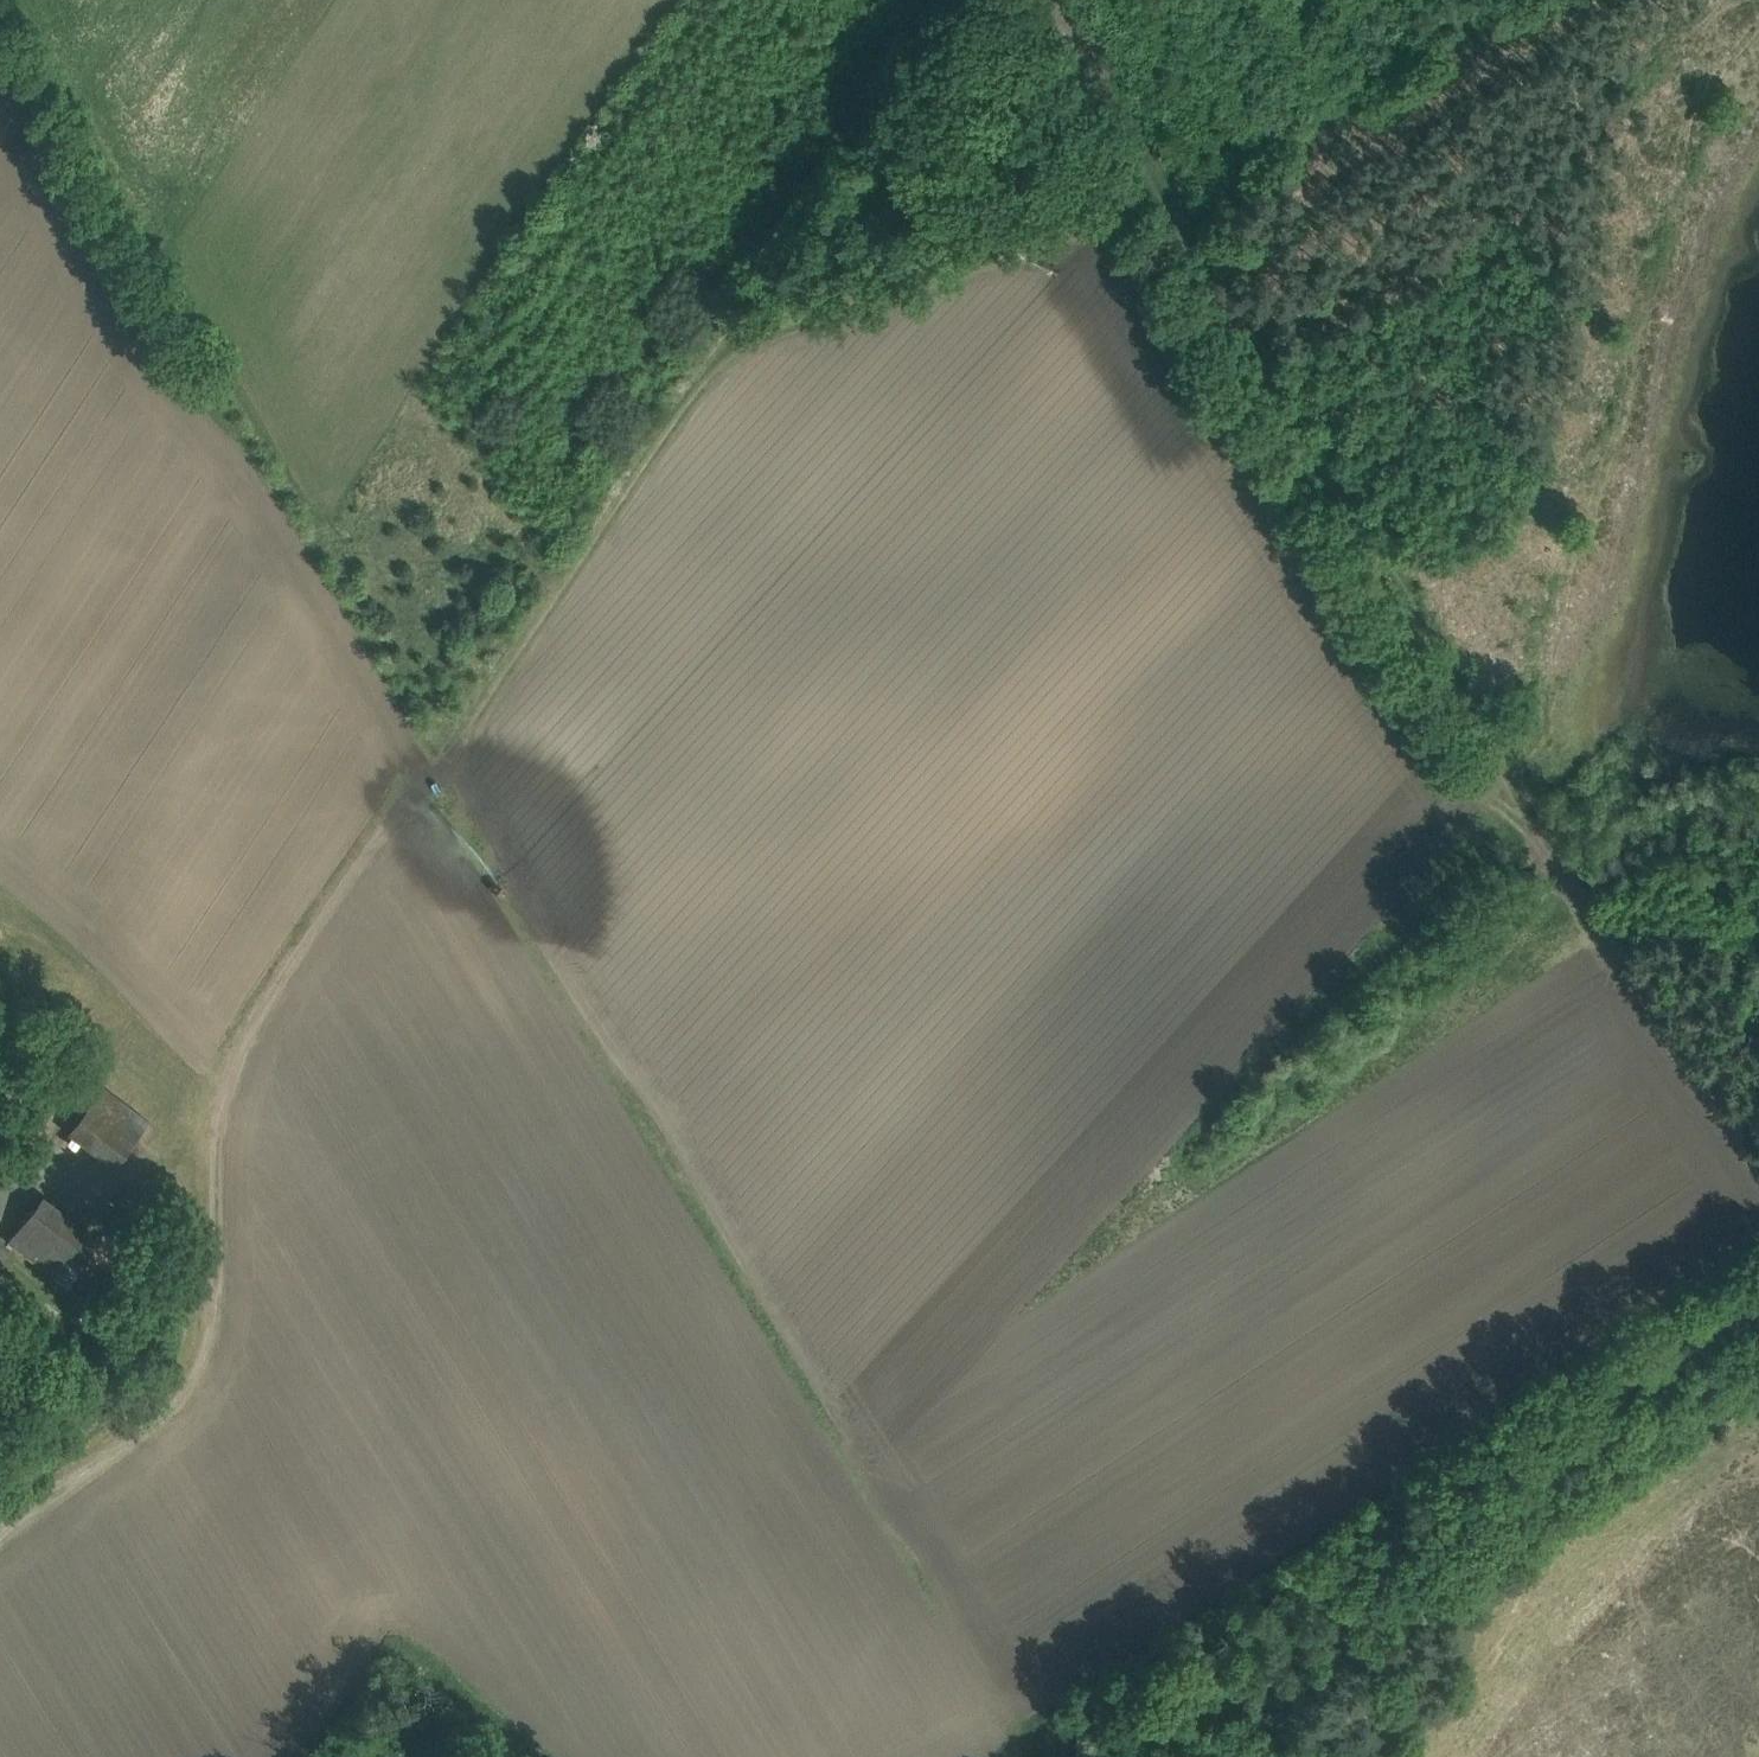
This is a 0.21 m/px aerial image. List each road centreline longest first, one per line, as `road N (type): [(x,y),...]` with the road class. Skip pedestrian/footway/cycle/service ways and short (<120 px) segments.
road 1 (track): [(1758,1164),(1577,888),(1055,0)]
road 2 (track): [(1097,1756),(1347,1573),(1758,1370)]

